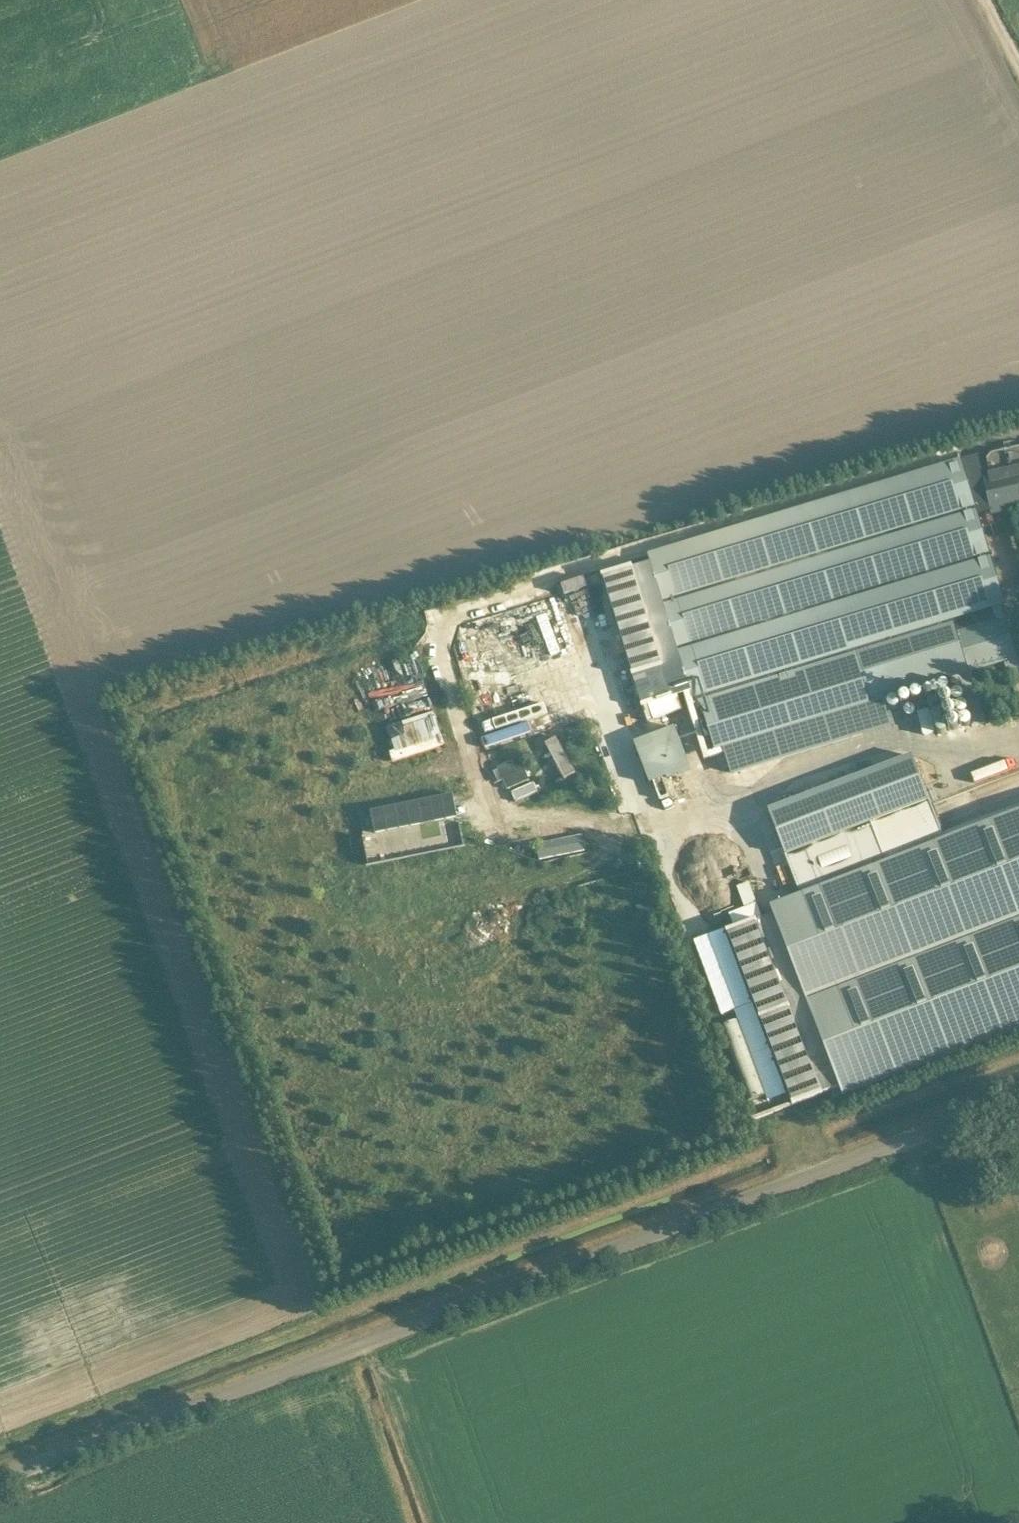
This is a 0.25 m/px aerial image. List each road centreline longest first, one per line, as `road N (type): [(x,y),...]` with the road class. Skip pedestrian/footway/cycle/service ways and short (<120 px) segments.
road 1 (unclassified): [(0,1480),(1018,1097)]

